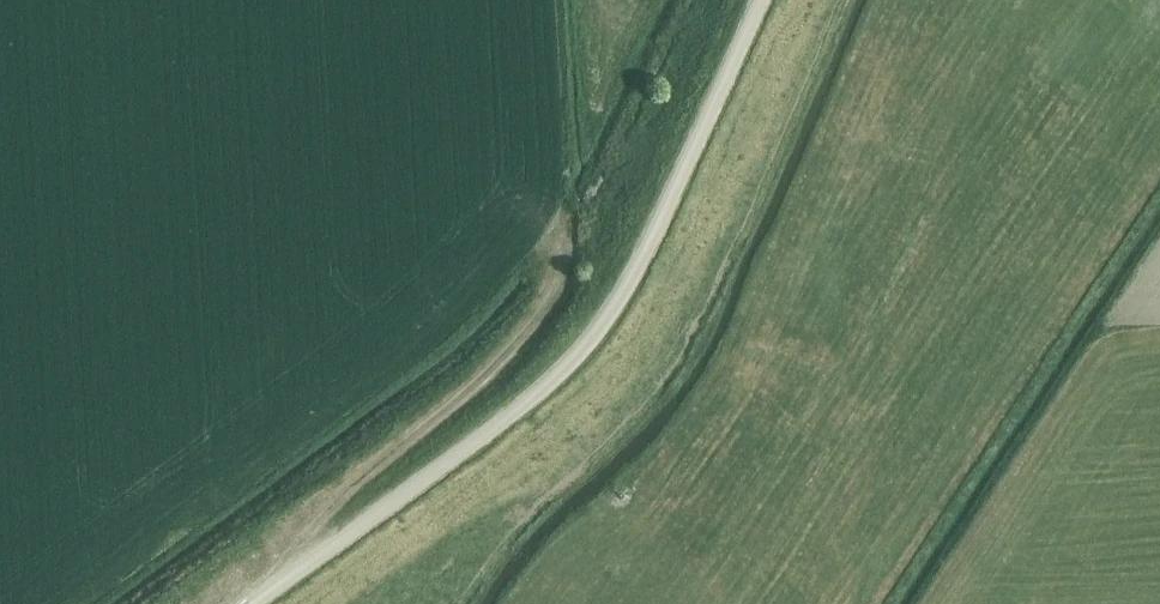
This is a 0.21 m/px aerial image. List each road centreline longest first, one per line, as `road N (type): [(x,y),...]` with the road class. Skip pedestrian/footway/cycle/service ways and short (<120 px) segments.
road 1 (tertiary): [(258,603),(577,364),(629,283),(759,0)]

